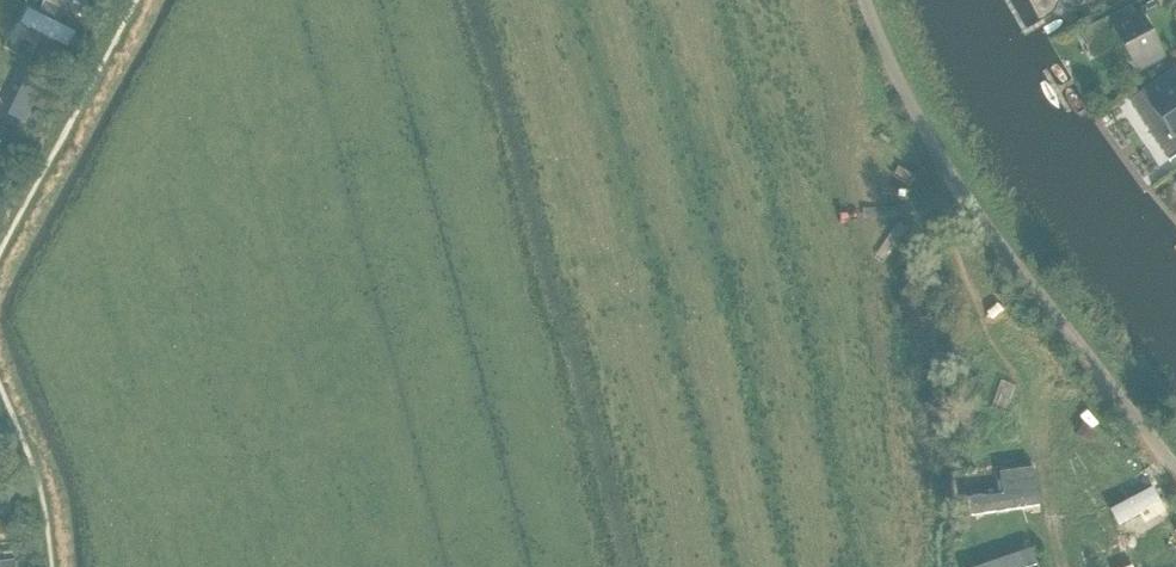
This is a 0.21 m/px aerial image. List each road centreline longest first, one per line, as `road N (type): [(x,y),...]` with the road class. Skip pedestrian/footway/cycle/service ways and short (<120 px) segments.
road 1 (residential): [(1175,468),(964,197),(896,78),(864,0)]

